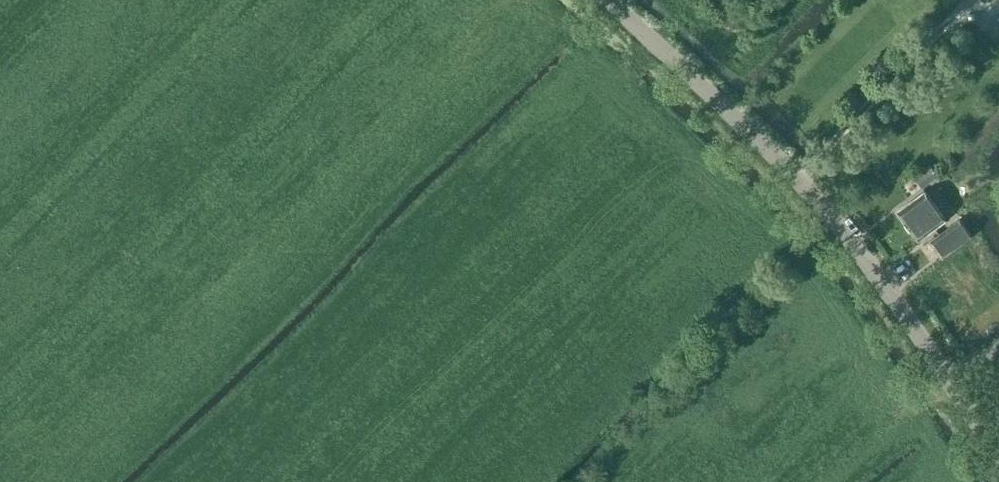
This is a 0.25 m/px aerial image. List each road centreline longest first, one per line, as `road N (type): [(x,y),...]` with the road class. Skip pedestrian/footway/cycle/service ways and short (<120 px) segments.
road 1 (tertiary): [(998,457),(891,295),(803,189),(603,0)]

